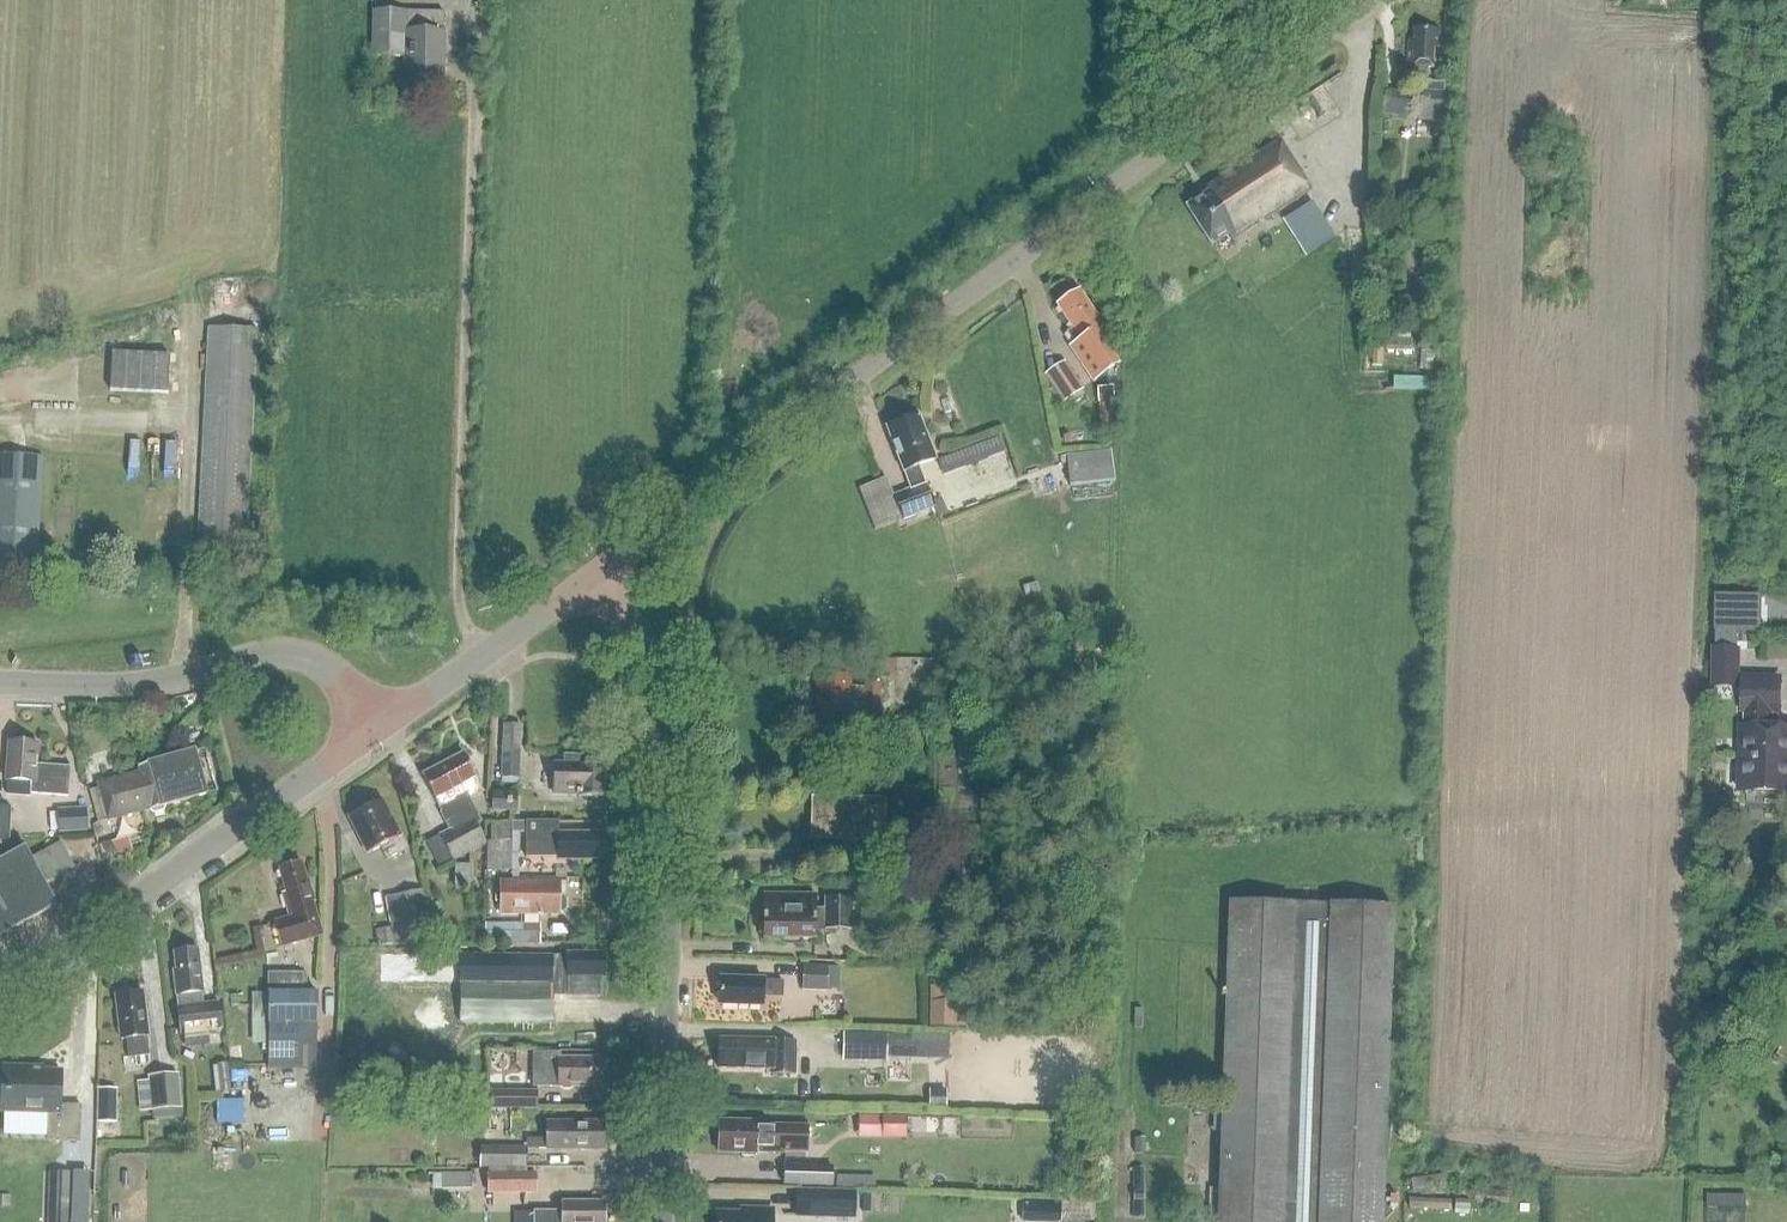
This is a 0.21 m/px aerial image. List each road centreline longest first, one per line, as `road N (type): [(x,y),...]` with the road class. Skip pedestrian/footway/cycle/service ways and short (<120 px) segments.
road 1 (unclassified): [(596,576),(1360,0)]
road 2 (residential): [(662,1221),(672,721),(648,648),(596,576)]
road 3 (track): [(487,652),(469,634),(460,606),(476,36)]
road 4 (tertiary): [(0,997),(375,730)]
road 5 (tertiary): [(375,730),(310,656),(131,684),(0,684)]
road 6 (unclassified): [(375,730),(596,576)]

